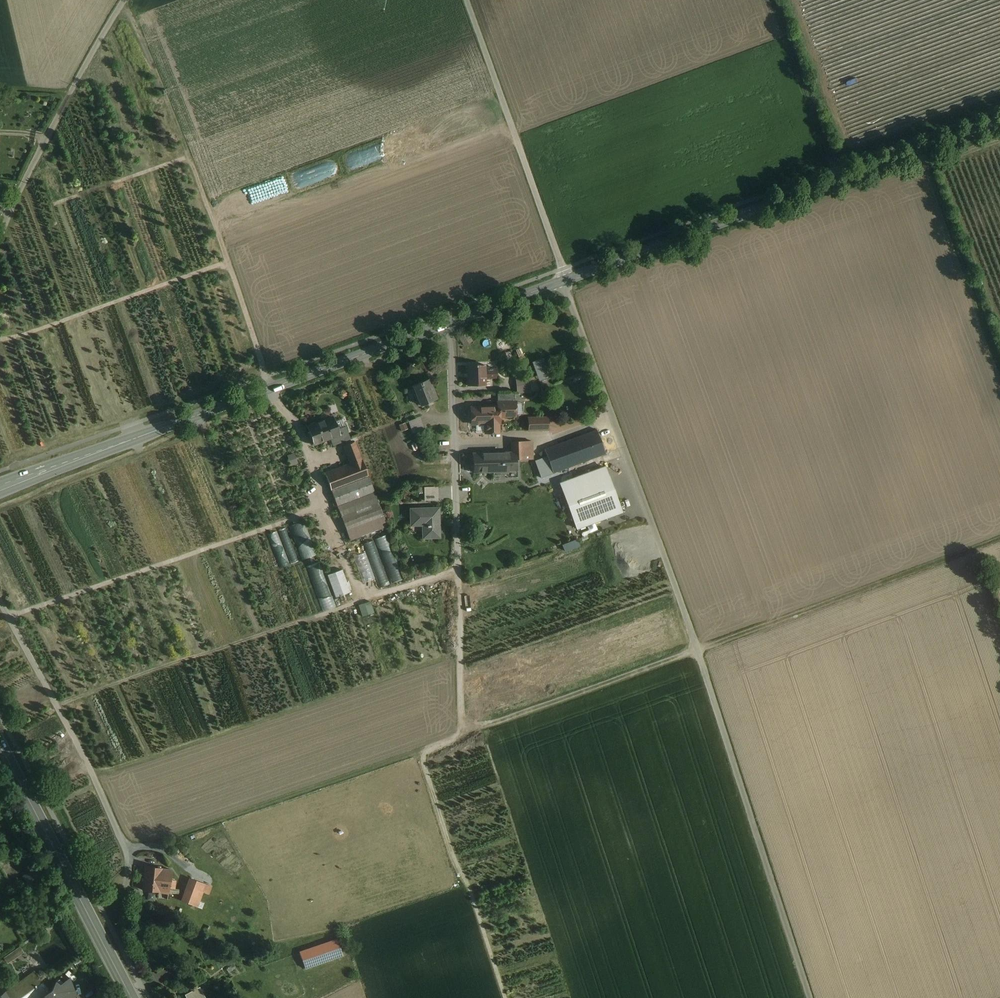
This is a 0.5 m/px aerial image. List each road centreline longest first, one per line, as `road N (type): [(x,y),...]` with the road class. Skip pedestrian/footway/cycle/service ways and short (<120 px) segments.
road 1 (track): [(999,537),(419,751),(462,884)]
road 2 (residential): [(563,281),(698,650),(810,997)]
road 3 (tertiary): [(450,322),(0,487)]
road 4 (tertiary): [(999,121),(563,281)]
road 5 (residential): [(450,322),(462,735)]
road 6 (track): [(266,377),(131,0)]
road 7 (residential): [(123,889),(124,844),(0,602)]
road 8 (unclassified): [(466,0),(563,281)]
road 9 (primary): [(0,746),(132,997)]
road 10 (residential): [(0,233),(123,0)]
road 11 (track): [(920,150),(999,369)]
road 12 (track): [(837,180),(772,0)]
road 13 (tertiary): [(563,281),(450,322)]

